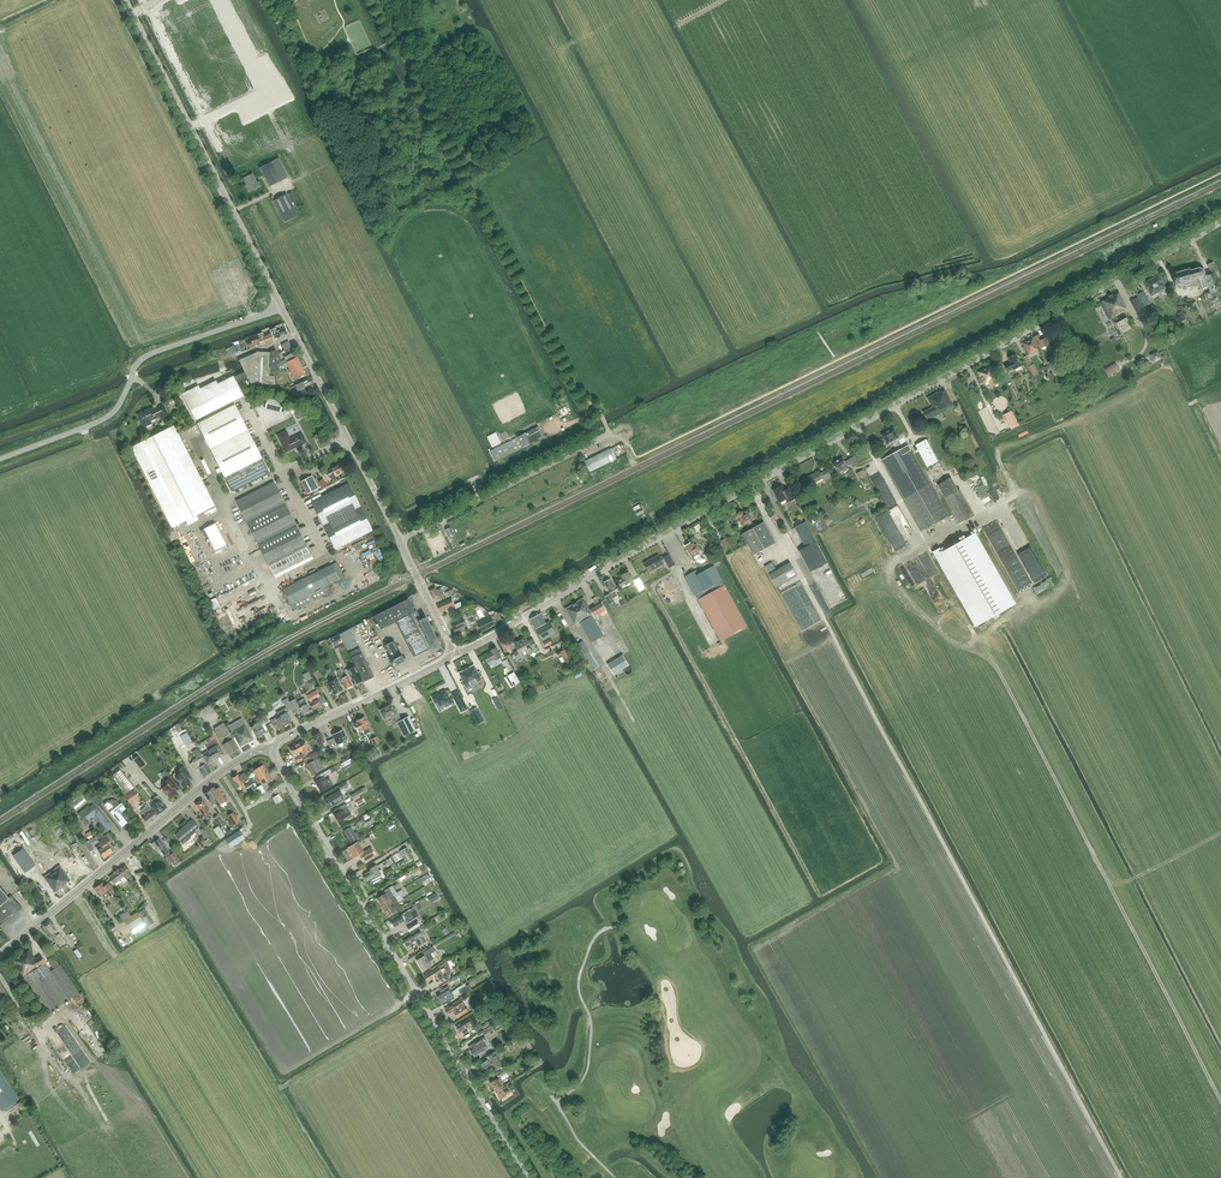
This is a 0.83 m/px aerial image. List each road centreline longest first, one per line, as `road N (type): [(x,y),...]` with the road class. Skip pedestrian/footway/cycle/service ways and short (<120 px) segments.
road 1 (tertiary): [(526,1177),(274,751)]
road 2 (tertiary): [(452,650),(465,650),(856,427)]
road 3 (tertiary): [(856,427),(1220,222)]
road 4 (tertiary): [(281,308),(125,0)]
road 5 (tertiary): [(0,954),(225,768),(274,751)]
road 6 (unclassified): [(0,459),(108,417),(147,355),(281,308)]
road 7 (unclassified): [(400,540),(608,435)]
road 8 (tertiary): [(274,751),(283,738),(443,661),(452,650)]
road 9 (unclassified): [(856,427),(921,542),(953,528)]
road 10 (tertiary): [(348,439),(281,308)]
road 11 (tertiary): [(452,650),(400,540)]

